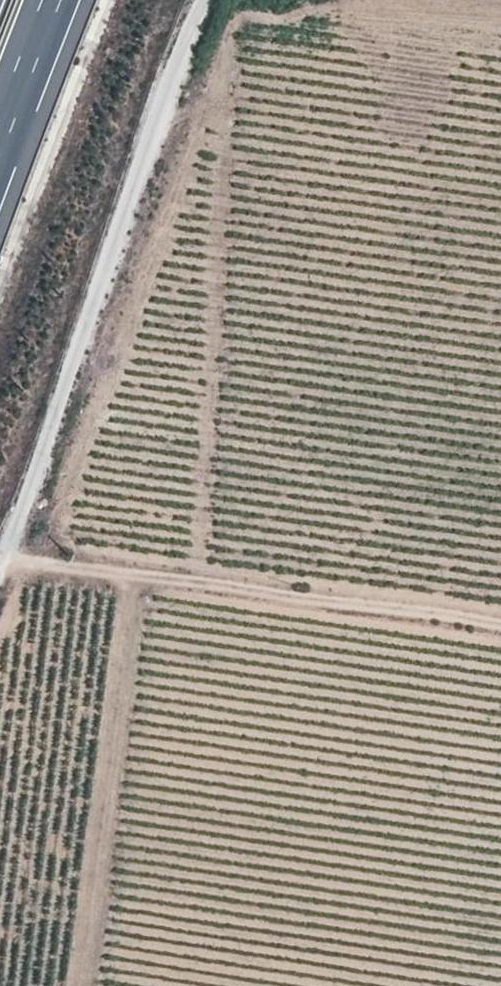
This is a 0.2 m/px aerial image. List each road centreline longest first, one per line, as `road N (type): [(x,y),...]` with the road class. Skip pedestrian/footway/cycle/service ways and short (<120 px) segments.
road 1 (unclassified): [(0,566),(201,0)]
road 2 (motorway): [(0,136),(53,0)]

